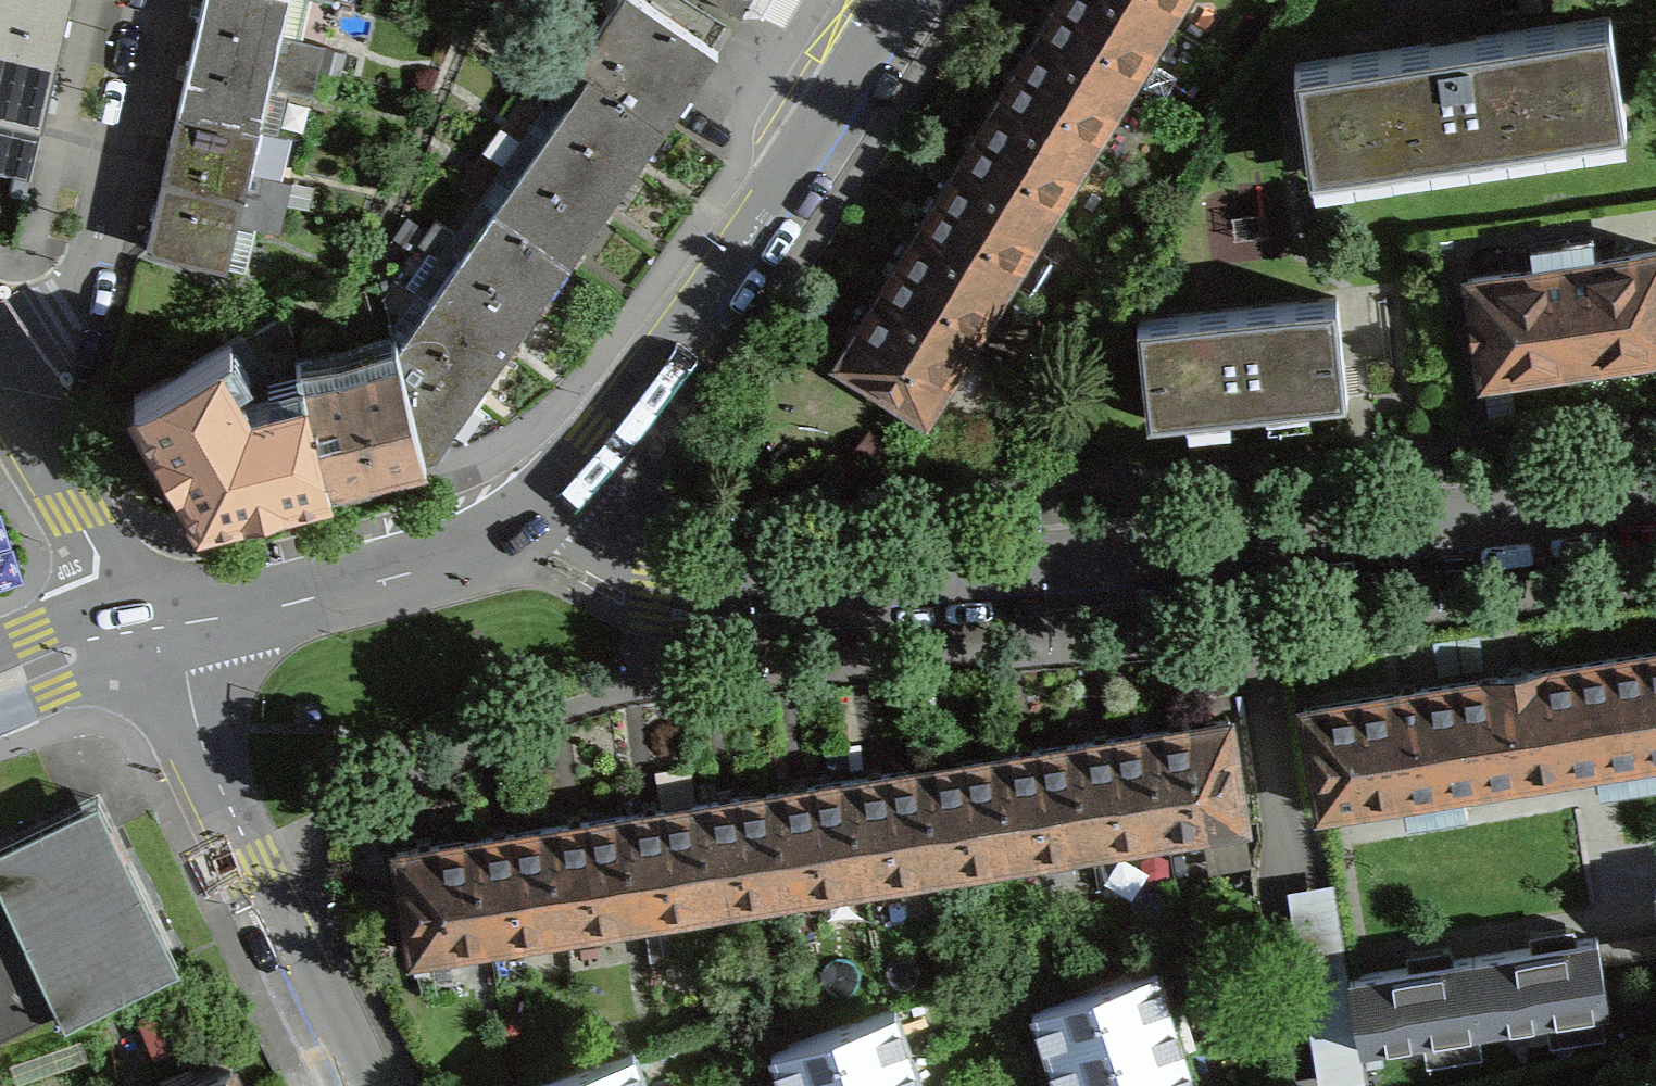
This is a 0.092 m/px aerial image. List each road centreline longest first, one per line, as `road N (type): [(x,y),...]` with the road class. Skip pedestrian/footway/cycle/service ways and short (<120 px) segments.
road 1 (residential): [(1655,501),(1250,549),(703,597),(620,586),(544,519)]
road 2 (residential): [(544,519),(840,124),(907,0)]
road 3 (residential): [(145,638),(350,1085)]
road 4 (residential): [(145,638),(460,565),(509,546),(544,519)]
road 5 (residential): [(0,372),(95,281),(159,0)]
road 6 (residential): [(145,638),(0,392)]
road 7 (residential): [(0,684),(145,638)]

